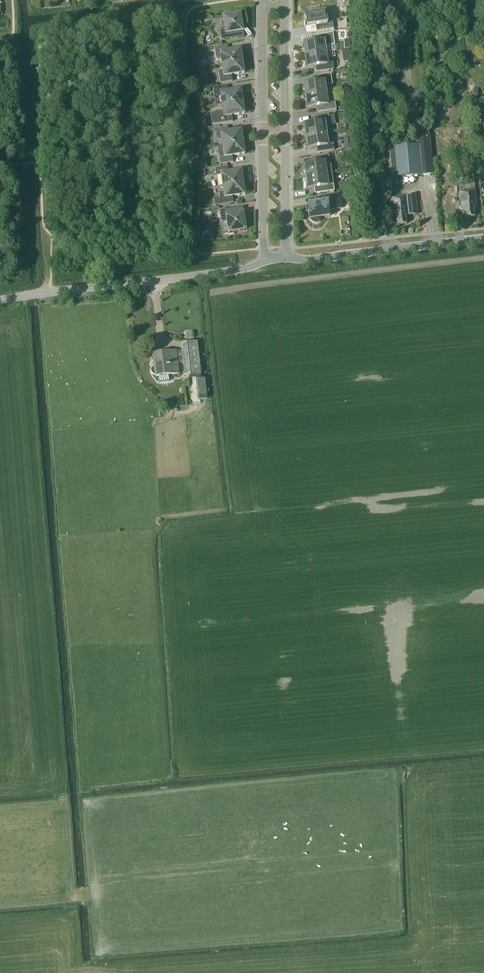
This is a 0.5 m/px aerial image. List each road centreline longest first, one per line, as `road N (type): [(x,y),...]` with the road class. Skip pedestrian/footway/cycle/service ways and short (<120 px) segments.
road 1 (unclassified): [(0,299),(247,269),(264,260)]
road 2 (unclassified): [(287,257),(483,239)]
road 3 (unclassified): [(263,132),(264,260)]
road 4 (unclassified): [(286,132),(284,5)]
road 5 (unclassified): [(262,6),(263,132)]
road 6 (unclassified): [(287,257),(286,132)]

